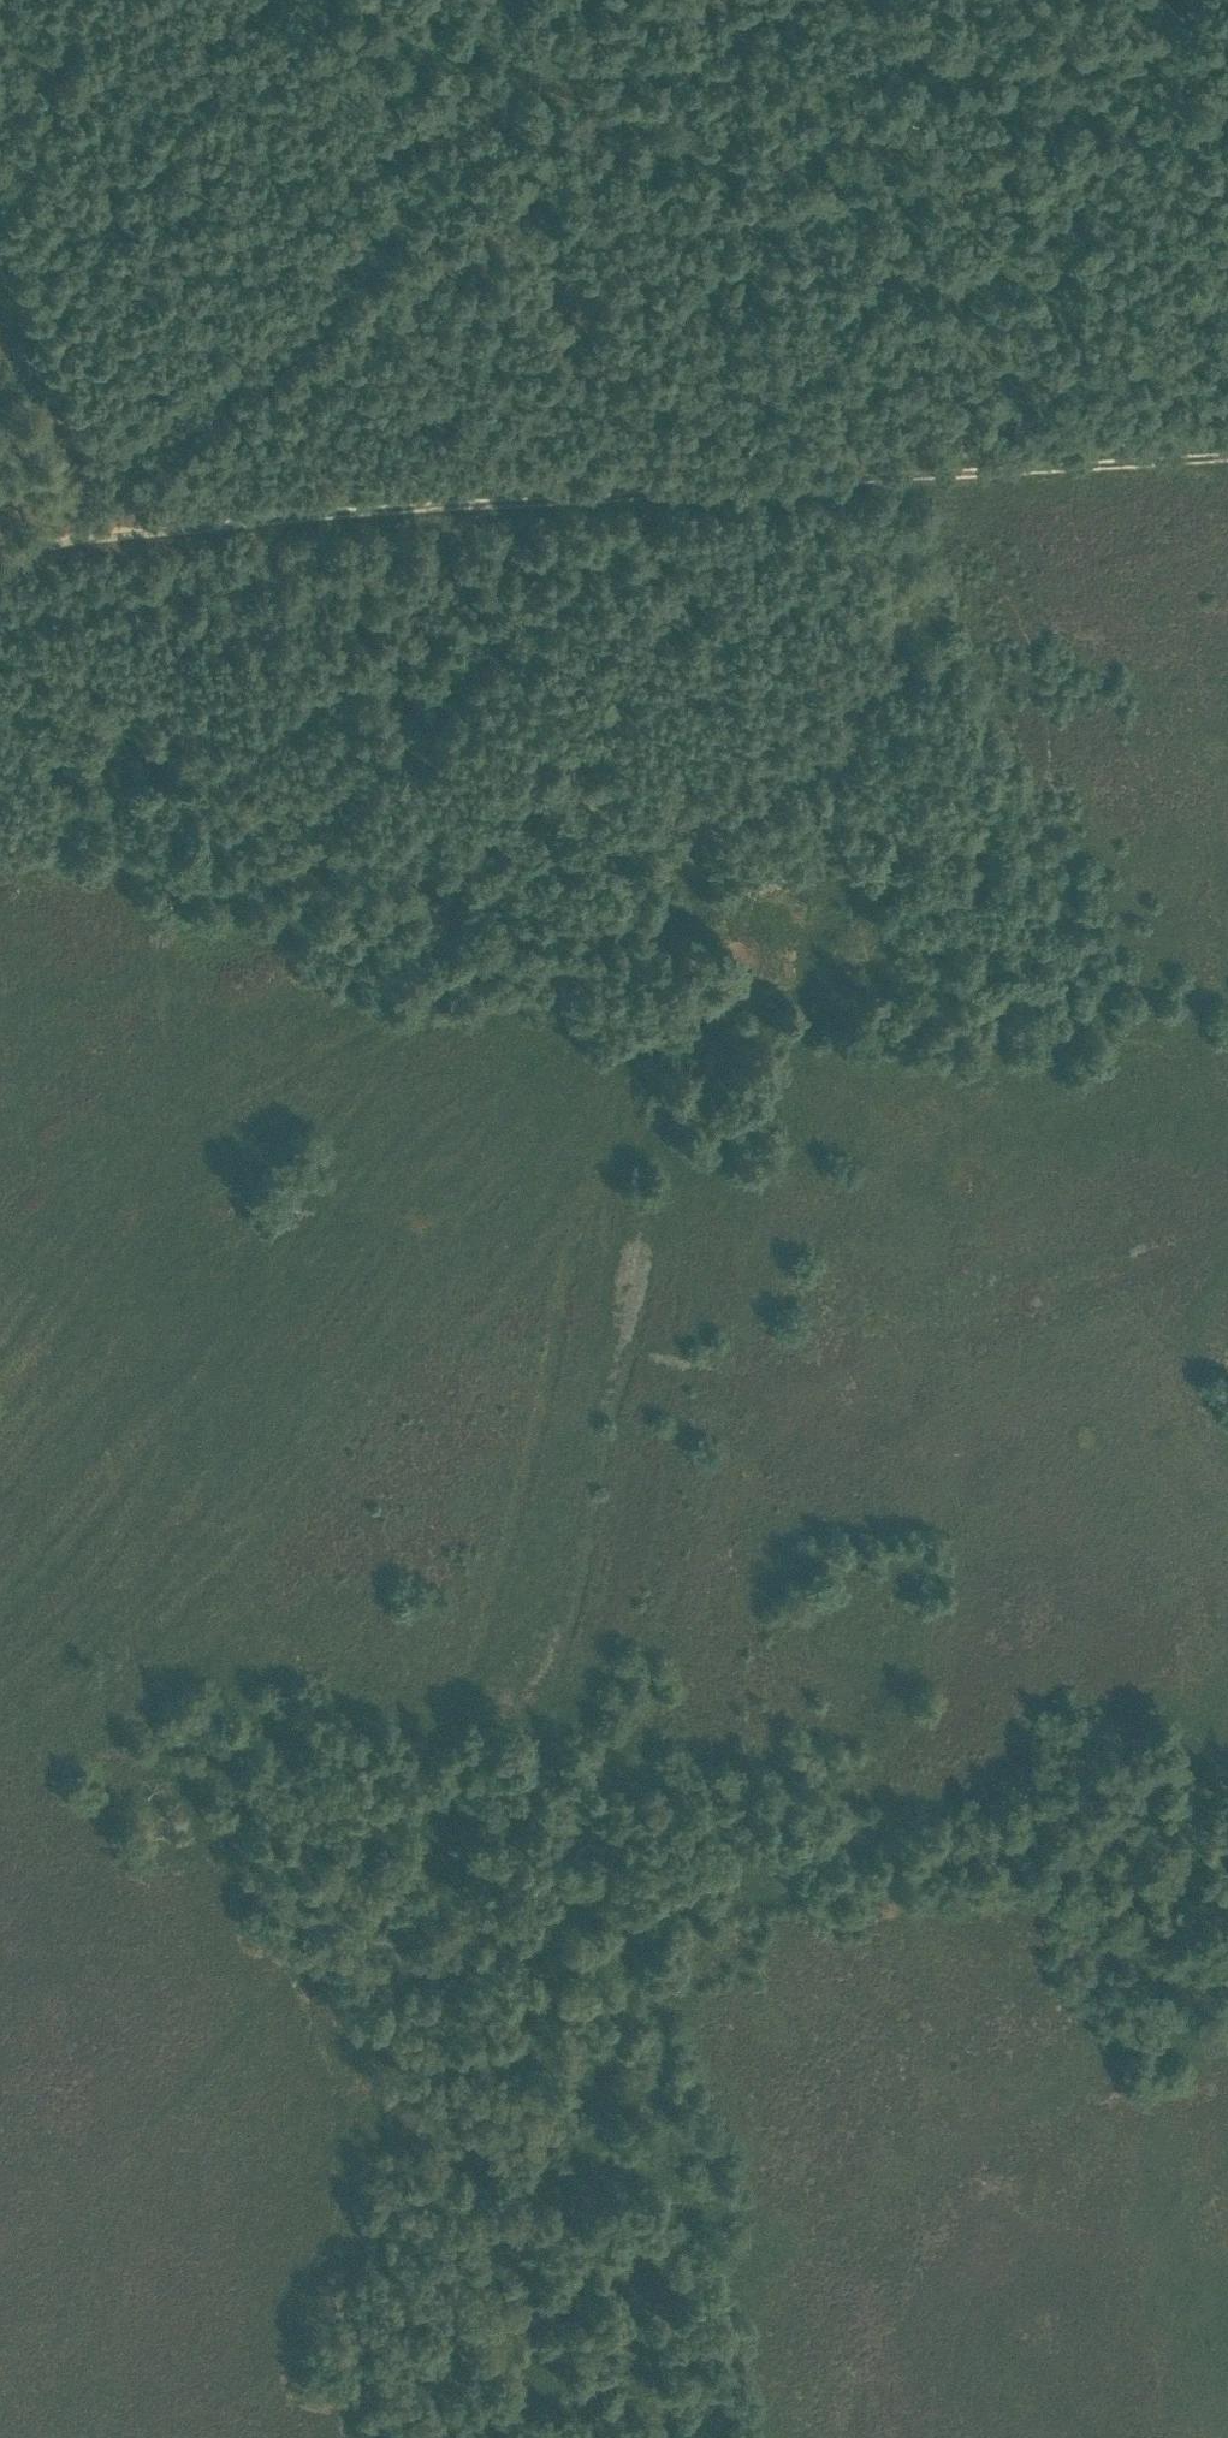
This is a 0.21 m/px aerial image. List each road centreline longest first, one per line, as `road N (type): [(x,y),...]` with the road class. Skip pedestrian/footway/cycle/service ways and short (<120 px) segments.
road 1 (track): [(1227,458),(291,514),(0,556)]

